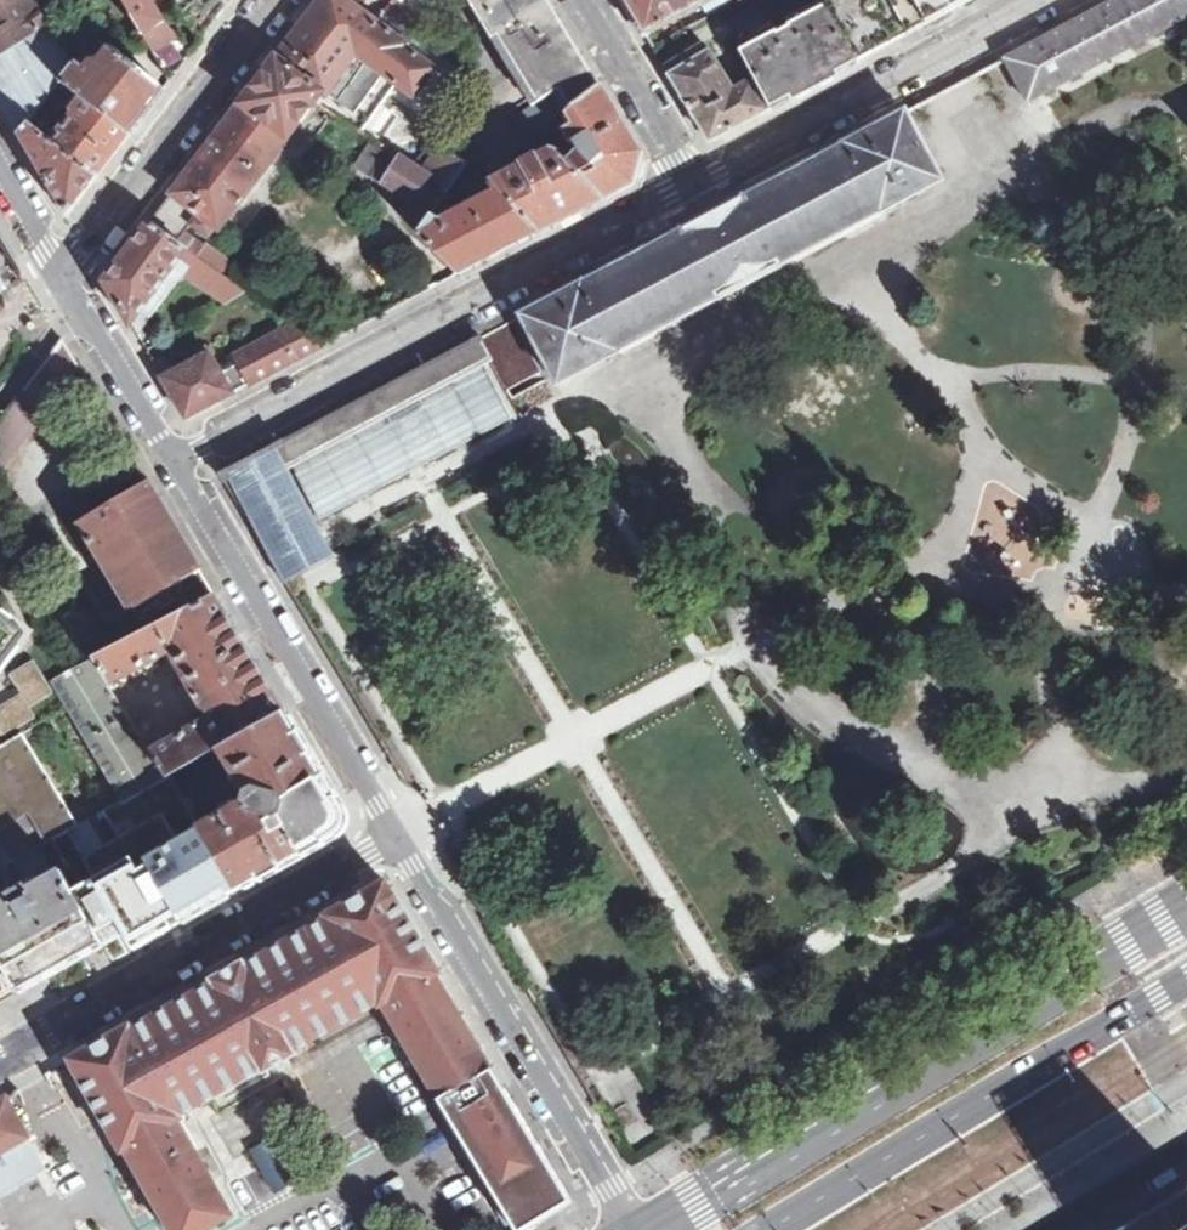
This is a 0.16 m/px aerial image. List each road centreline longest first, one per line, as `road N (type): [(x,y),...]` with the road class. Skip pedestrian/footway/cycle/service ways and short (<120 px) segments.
road 1 (primary): [(1186,904),(654,1229)]
road 2 (unclassified): [(178,466),(694,191)]
road 3 (primary): [(764,1229),(1186,974)]
road 4 (residential): [(396,838),(640,1229)]
road 5 (residential): [(0,1057),(396,838)]
road 6 (residential): [(178,466),(396,838)]
road 7 (unclassified): [(694,191),(1051,0)]
road 8 (residential): [(274,0),(63,270)]
road 9 (residential): [(63,270),(178,466)]
road 10 (unclassified): [(694,191),(580,0)]
road 11 (residential): [(0,163),(63,270)]

